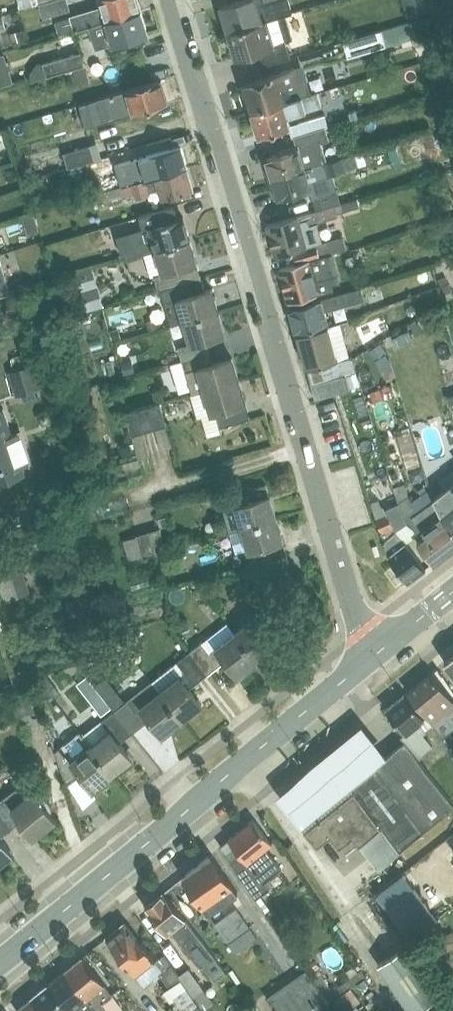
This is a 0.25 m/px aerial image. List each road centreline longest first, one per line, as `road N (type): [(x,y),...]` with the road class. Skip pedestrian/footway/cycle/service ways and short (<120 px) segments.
road 1 (residential): [(167,0),(217,139),(375,660)]
road 2 (secondary): [(375,660),(0,958)]

